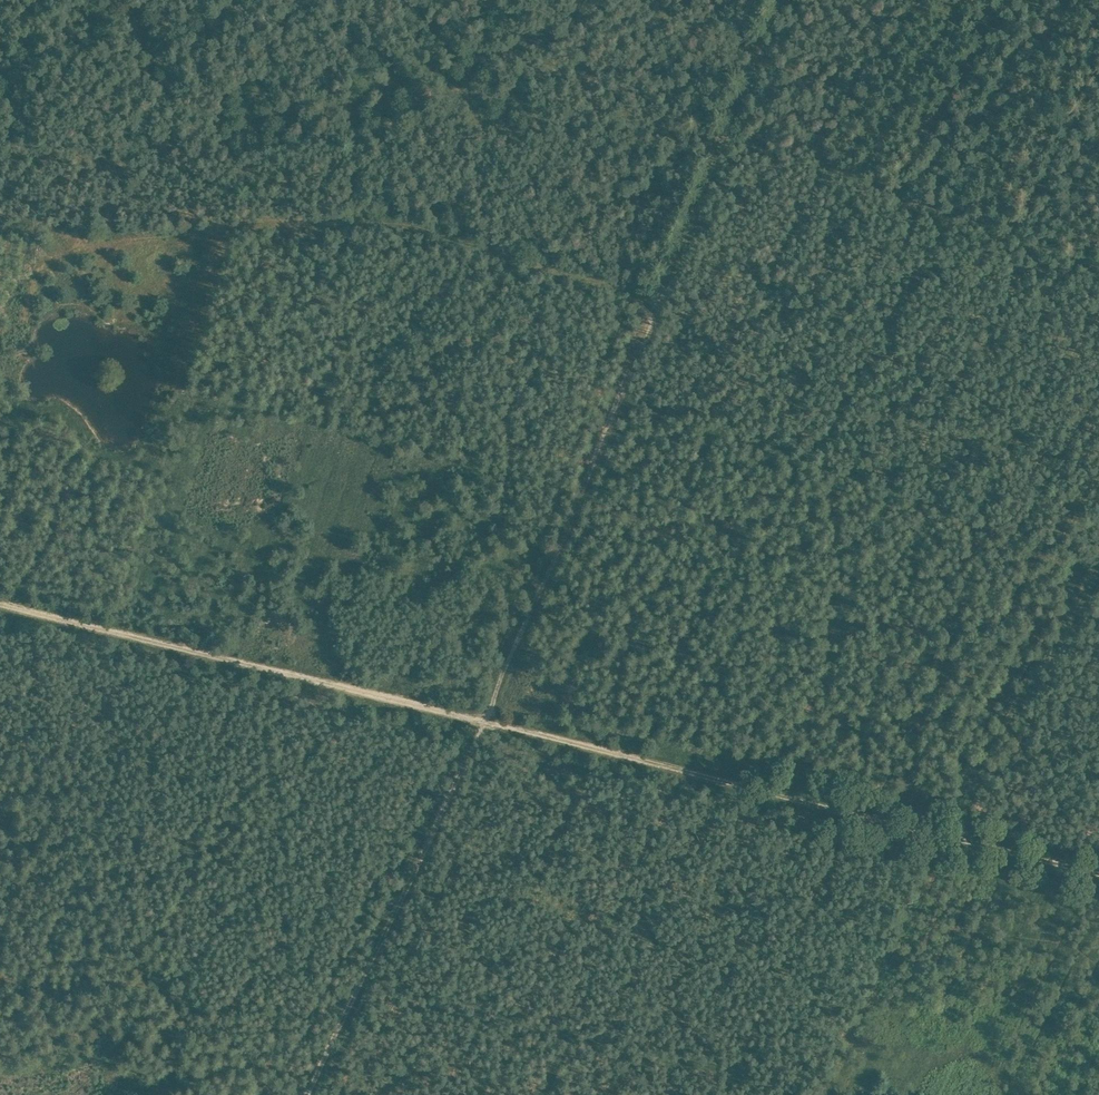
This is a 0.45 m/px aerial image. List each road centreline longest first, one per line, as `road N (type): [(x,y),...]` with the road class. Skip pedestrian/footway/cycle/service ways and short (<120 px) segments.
road 1 (track): [(310,1094),(494,728),(786,0)]
road 2 (track): [(0,607),(1098,876)]
road 3 (track): [(821,1094),(942,838),(1098,571)]

